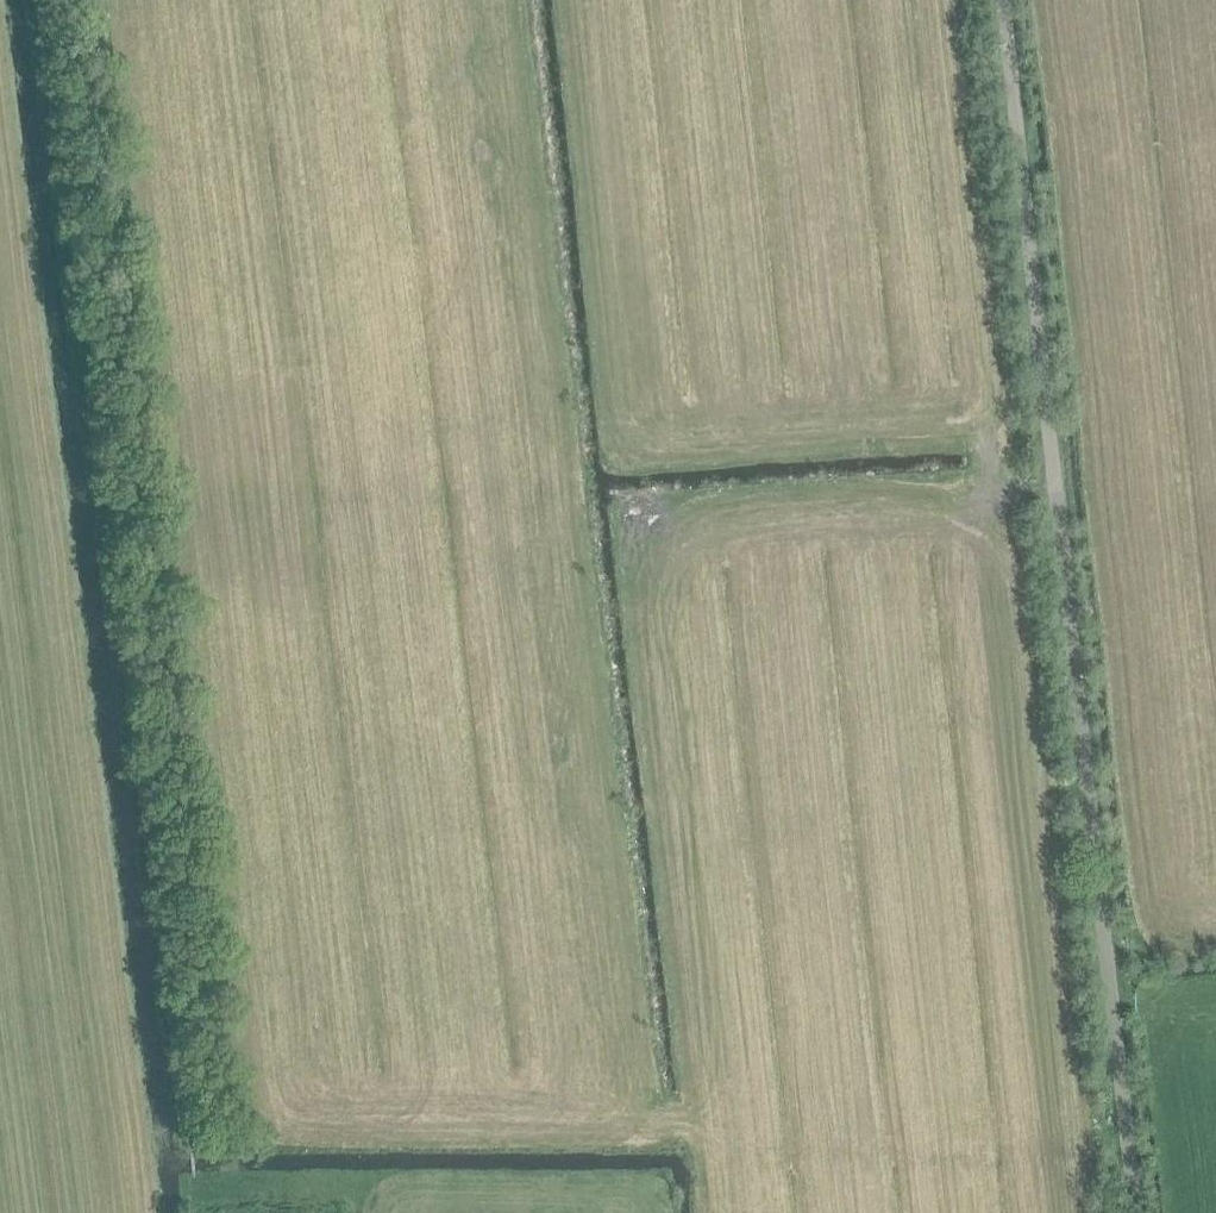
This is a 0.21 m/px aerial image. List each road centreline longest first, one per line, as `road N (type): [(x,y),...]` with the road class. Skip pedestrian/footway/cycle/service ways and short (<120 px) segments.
road 1 (unclassified): [(1137,1212),(1041,452),(1003,0)]

